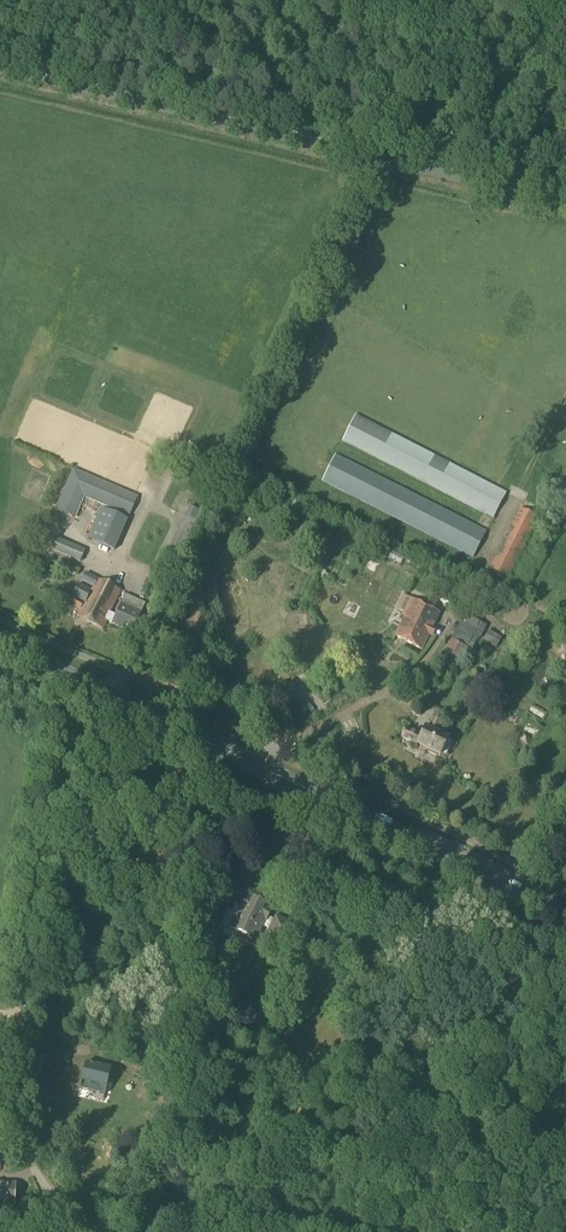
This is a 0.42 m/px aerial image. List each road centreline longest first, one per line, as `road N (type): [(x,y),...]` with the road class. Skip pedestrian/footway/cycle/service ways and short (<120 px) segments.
road 1 (unclassified): [(0,70),(565,204)]
road 2 (unclassified): [(69,1223),(15,1157),(8,1124),(80,681)]
road 3 (primary): [(565,916),(80,681)]
road 4 (track): [(262,769),(274,741),(394,691),(417,672),(565,390)]

